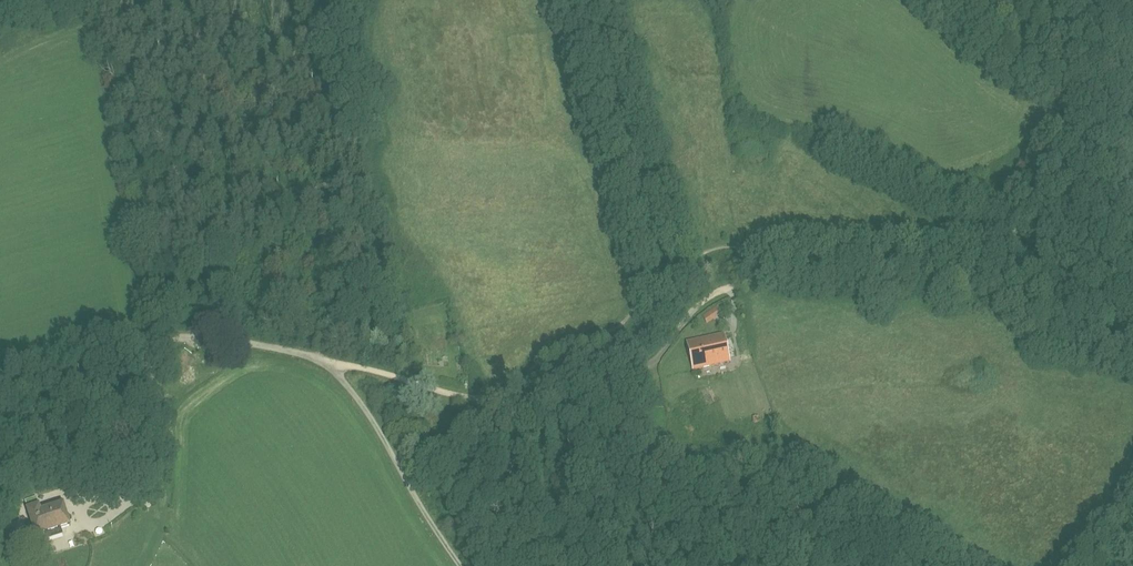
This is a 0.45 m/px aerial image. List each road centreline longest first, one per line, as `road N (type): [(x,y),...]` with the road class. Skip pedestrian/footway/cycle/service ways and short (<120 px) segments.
road 1 (track): [(319,358),(244,342),(159,336),(99,346),(0,379)]
road 2 (track): [(510,395),(644,365),(697,306),(742,276)]
road 3 (track): [(131,340),(159,392),(168,469),(123,503),(80,512),(87,523),(101,522)]
road 4 (track): [(464,565),(368,410),(319,358)]
road 5 (track): [(319,358),(459,396),(510,395)]

